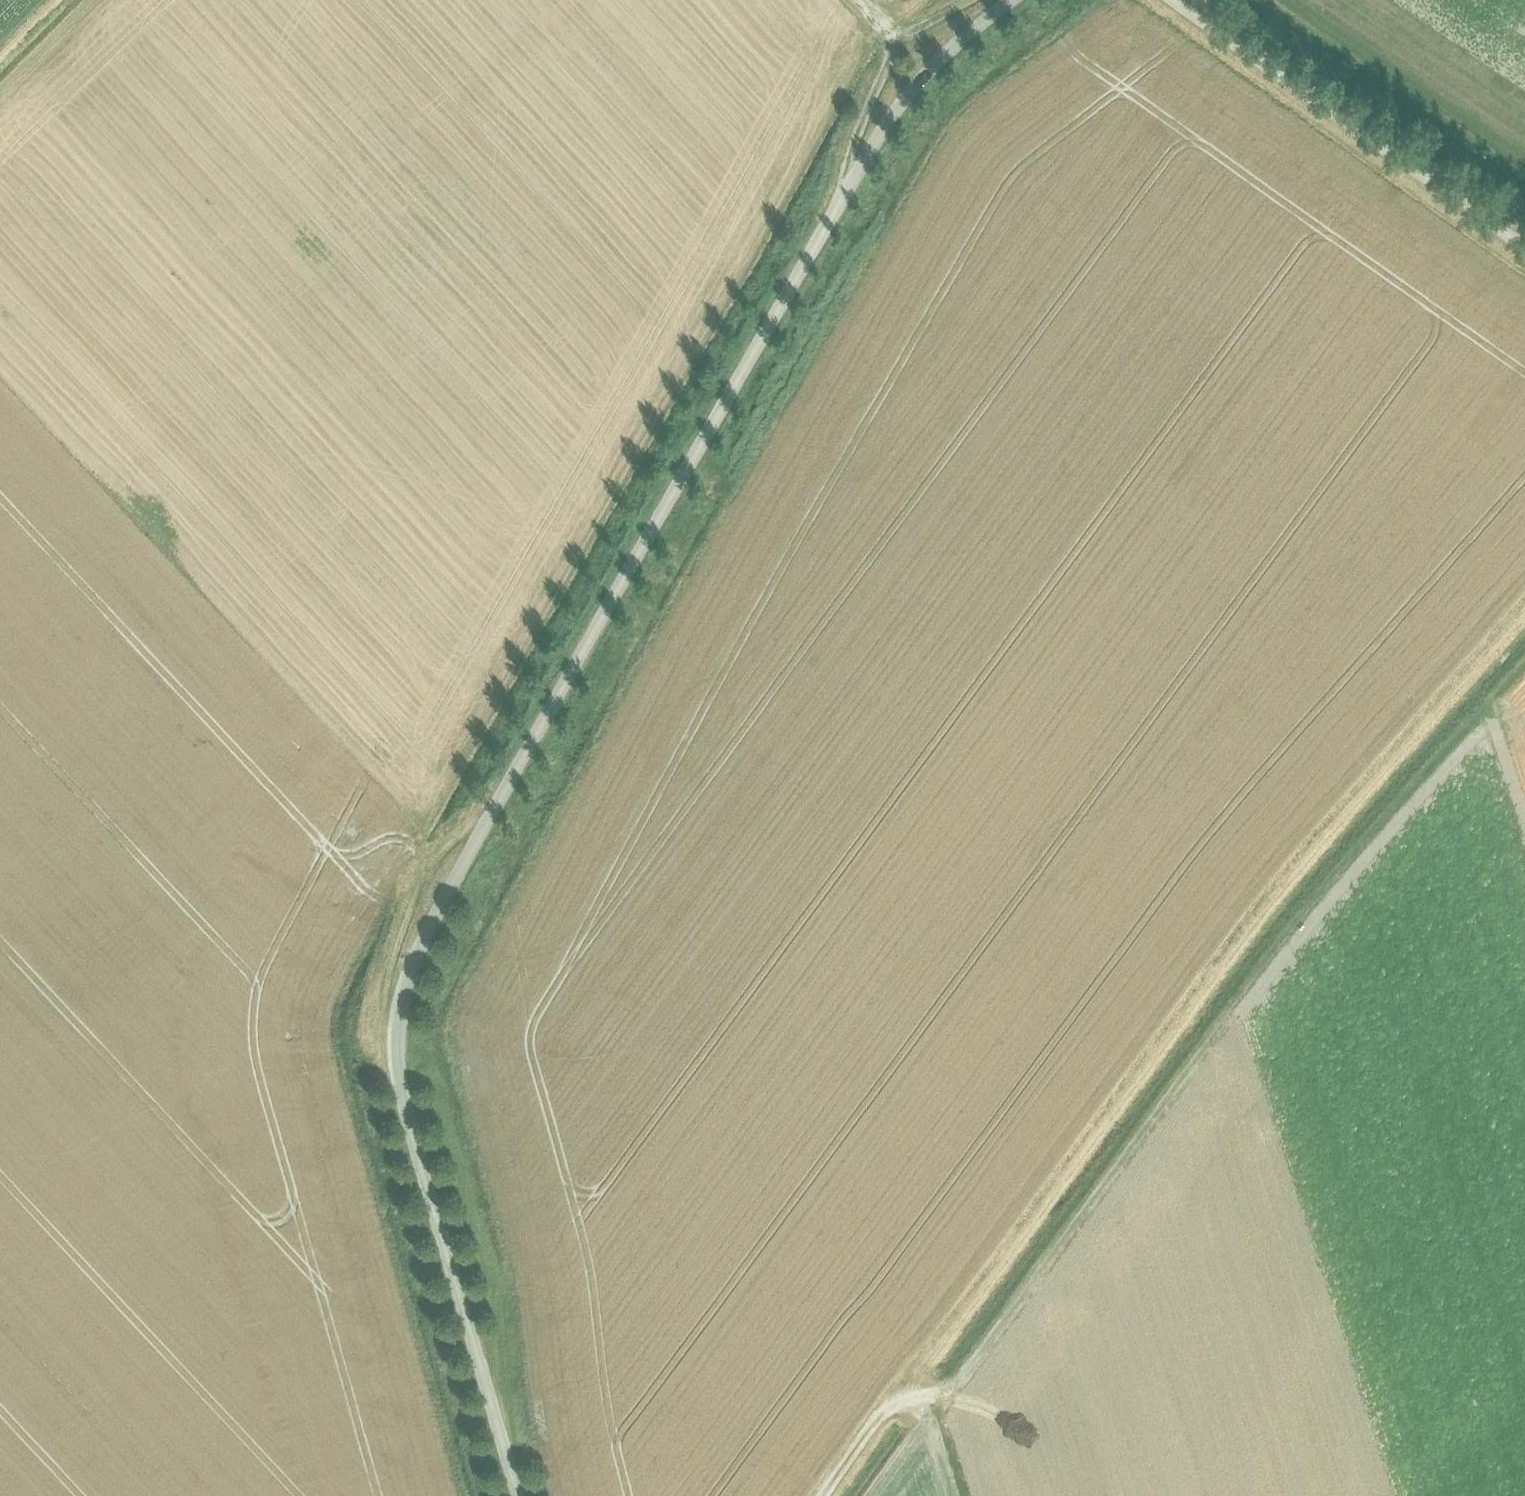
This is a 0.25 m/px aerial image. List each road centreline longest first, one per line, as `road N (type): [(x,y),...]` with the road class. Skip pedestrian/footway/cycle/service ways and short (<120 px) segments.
road 1 (unclassified): [(520,1495),(399,1083),(400,1009),(421,939),(881,135),(926,73),(1011,0)]
road 2 (unclassified): [(1524,246),(1174,0)]
road 3 (track): [(837,1495),(916,1389),(960,1495)]

